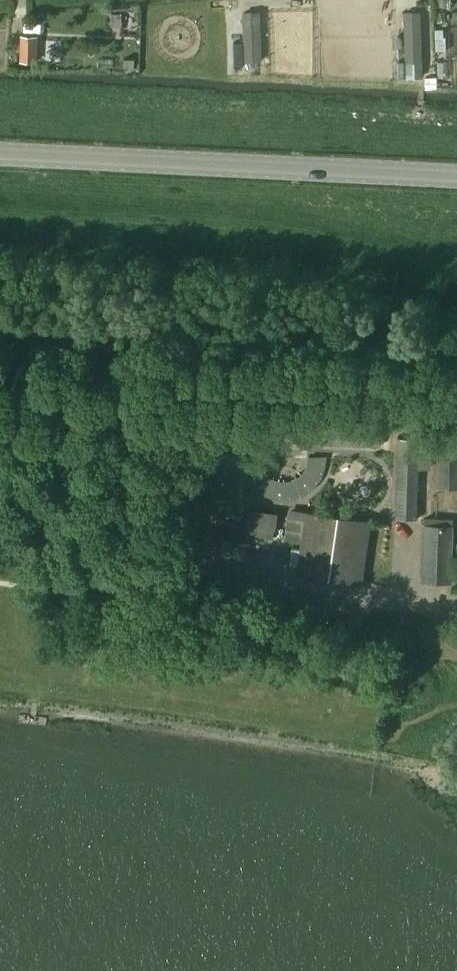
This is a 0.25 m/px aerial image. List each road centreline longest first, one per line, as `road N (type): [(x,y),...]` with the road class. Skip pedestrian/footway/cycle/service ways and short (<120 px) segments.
road 1 (secondary): [(456,176),(0,156)]

